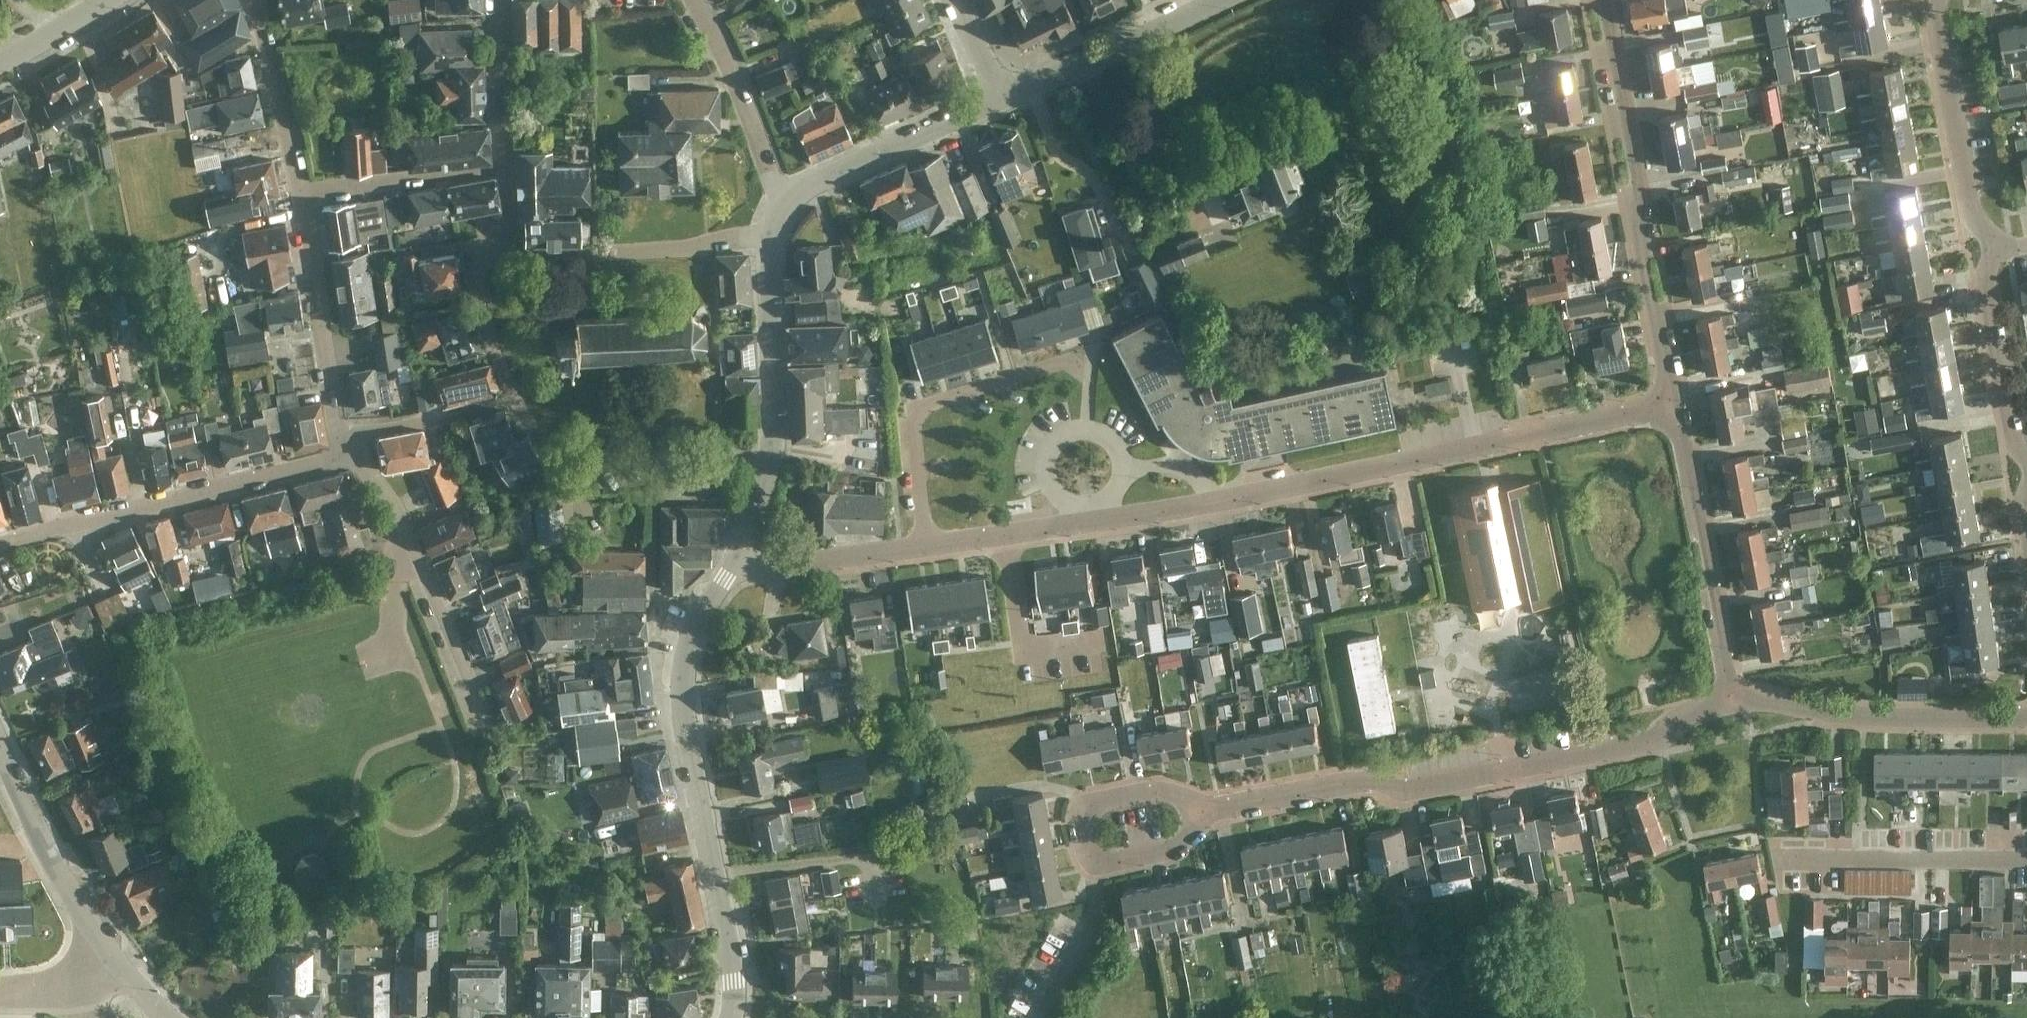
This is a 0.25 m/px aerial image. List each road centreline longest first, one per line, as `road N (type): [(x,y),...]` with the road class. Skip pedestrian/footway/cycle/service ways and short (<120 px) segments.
road 1 (residential): [(733,562),(772,568),(1091,525),(1676,402)]
road 2 (residential): [(1202,816),(1346,785),(1405,797),(1608,755),(1655,745),(1730,702)]
road 3 (secondary): [(732,1017),(733,981),(681,692),(689,637),(733,562)]
road 4 (residential): [(1676,402),(1598,0)]
road 5 (residential): [(0,549),(347,456)]
road 6 (residential): [(1730,702),(1676,402)]
road 7 (residential): [(2026,718),(1864,717),(1730,702)]
road 8 (residential): [(479,718),(394,513),(347,456)]
road 9 (residential): [(769,453),(564,462),(517,403)]
road 10 (residential): [(1202,816),(1169,858),(1093,872),(1081,810),(1158,794)]
road 11 (residential): [(1996,252),(1974,218),(1938,29),(1941,0)]
road 12 (residential): [(768,236),(512,256)]
road 13 (residential): [(2026,860),(1779,859)]
road 14 (residential): [(341,433),(299,192)]
road 15 (tertiary): [(118,961),(48,849),(0,751)]
road 16 (secondary): [(784,199),(1002,96)]
road 17 (secondary): [(1002,96),(1216,0)]
road 18 (residential): [(784,199),(693,0)]
road 19 (residential): [(2026,466),(2015,444),(1992,287),(1996,252)]
road 20 (secondary): [(769,453),(768,236)]
road 21 (residential): [(299,192),(504,170)]
road 22 (residential): [(299,192),(255,0)]
road 23 (residential): [(517,403),(486,323),(476,260),(512,256)]
road 24 (residential): [(517,403),(341,433)]
road 25 (residential): [(504,170),(496,0)]
road 26 (residential): [(118,961),(64,998),(0,1000)]
road 27 (unclassified): [(0,62),(103,0)]

